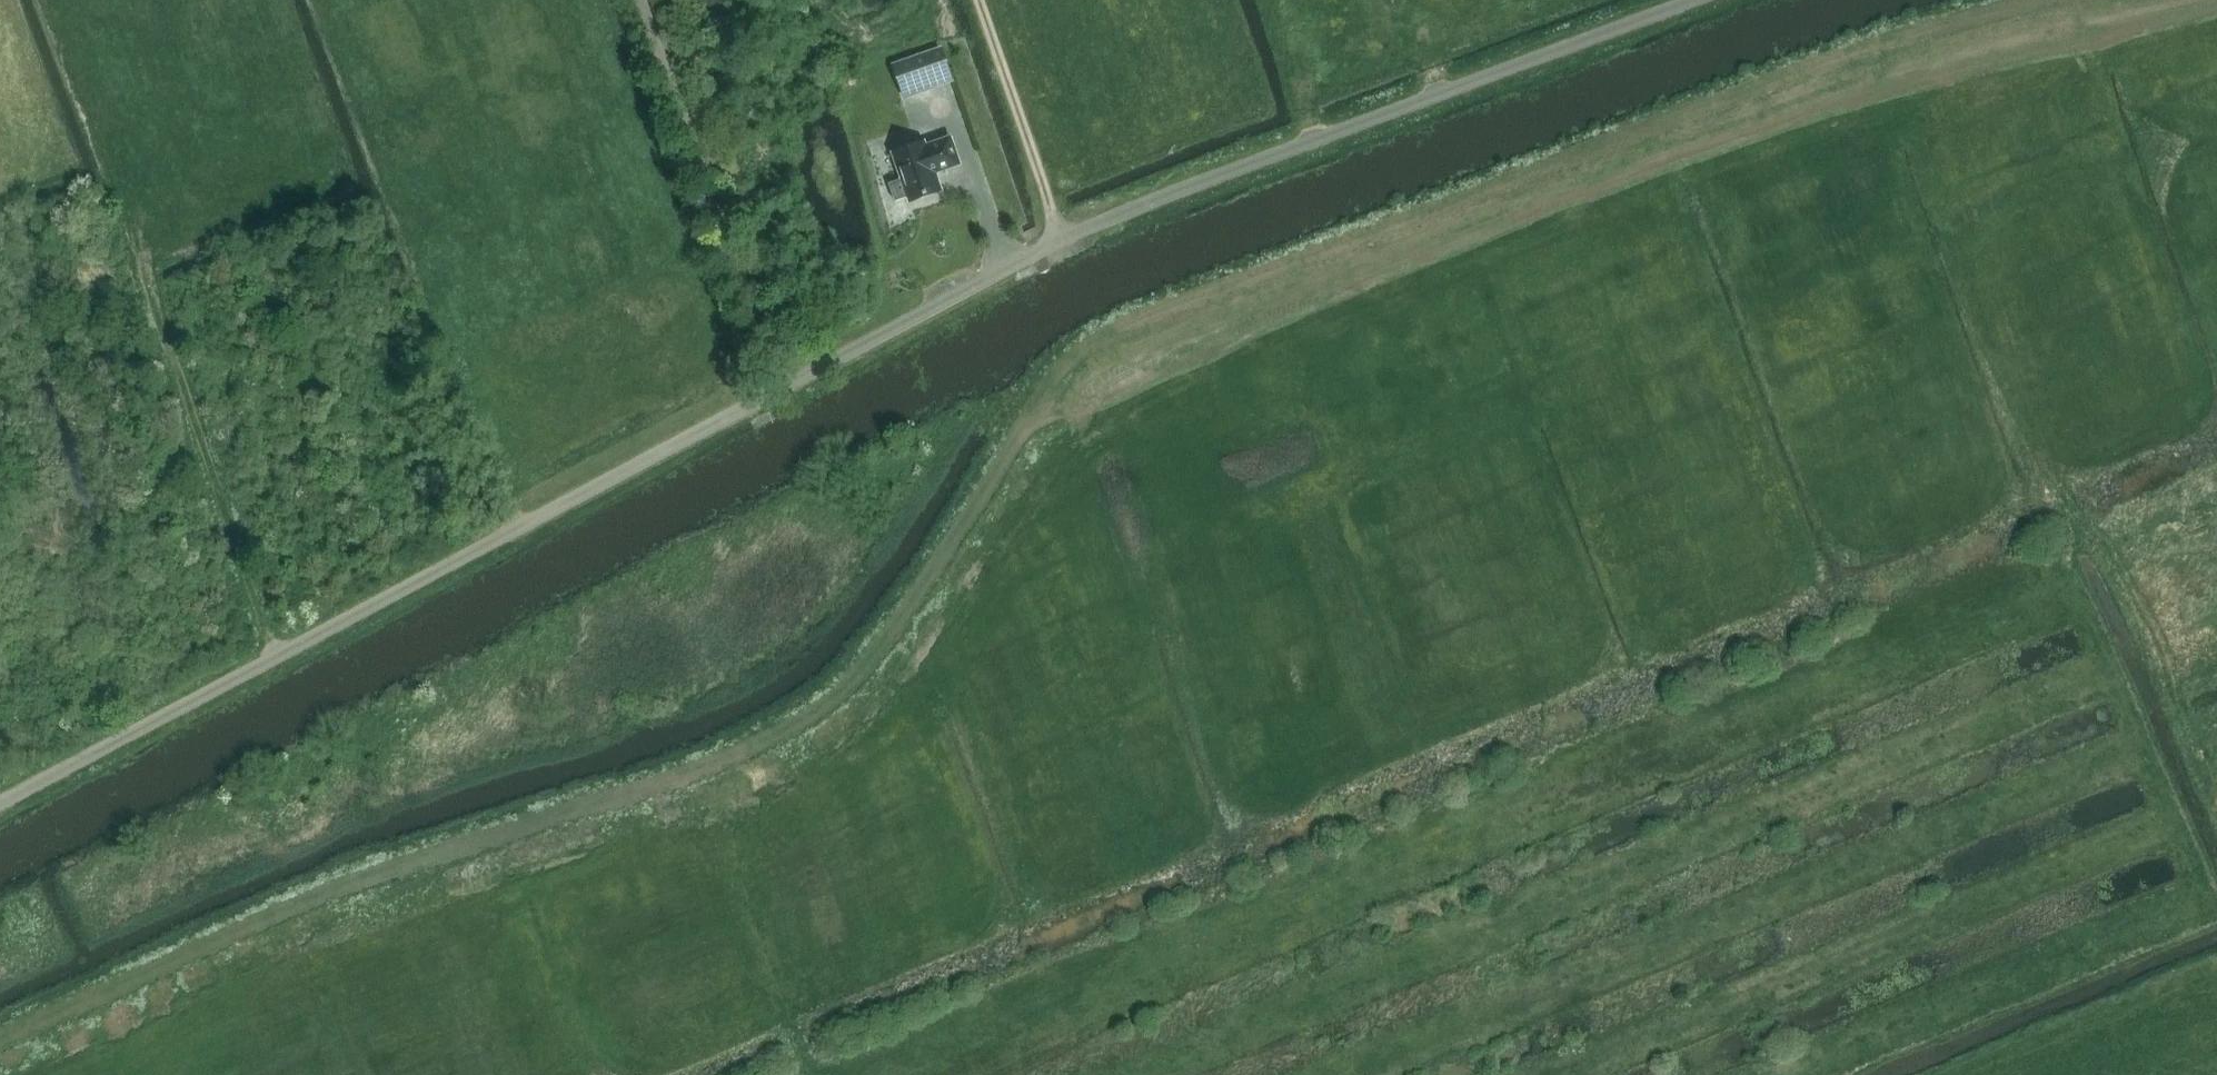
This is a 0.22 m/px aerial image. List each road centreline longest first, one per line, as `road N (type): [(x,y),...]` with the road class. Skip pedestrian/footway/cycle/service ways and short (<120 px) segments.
road 1 (unclassified): [(0,809),(1062,240),(1689,0)]

